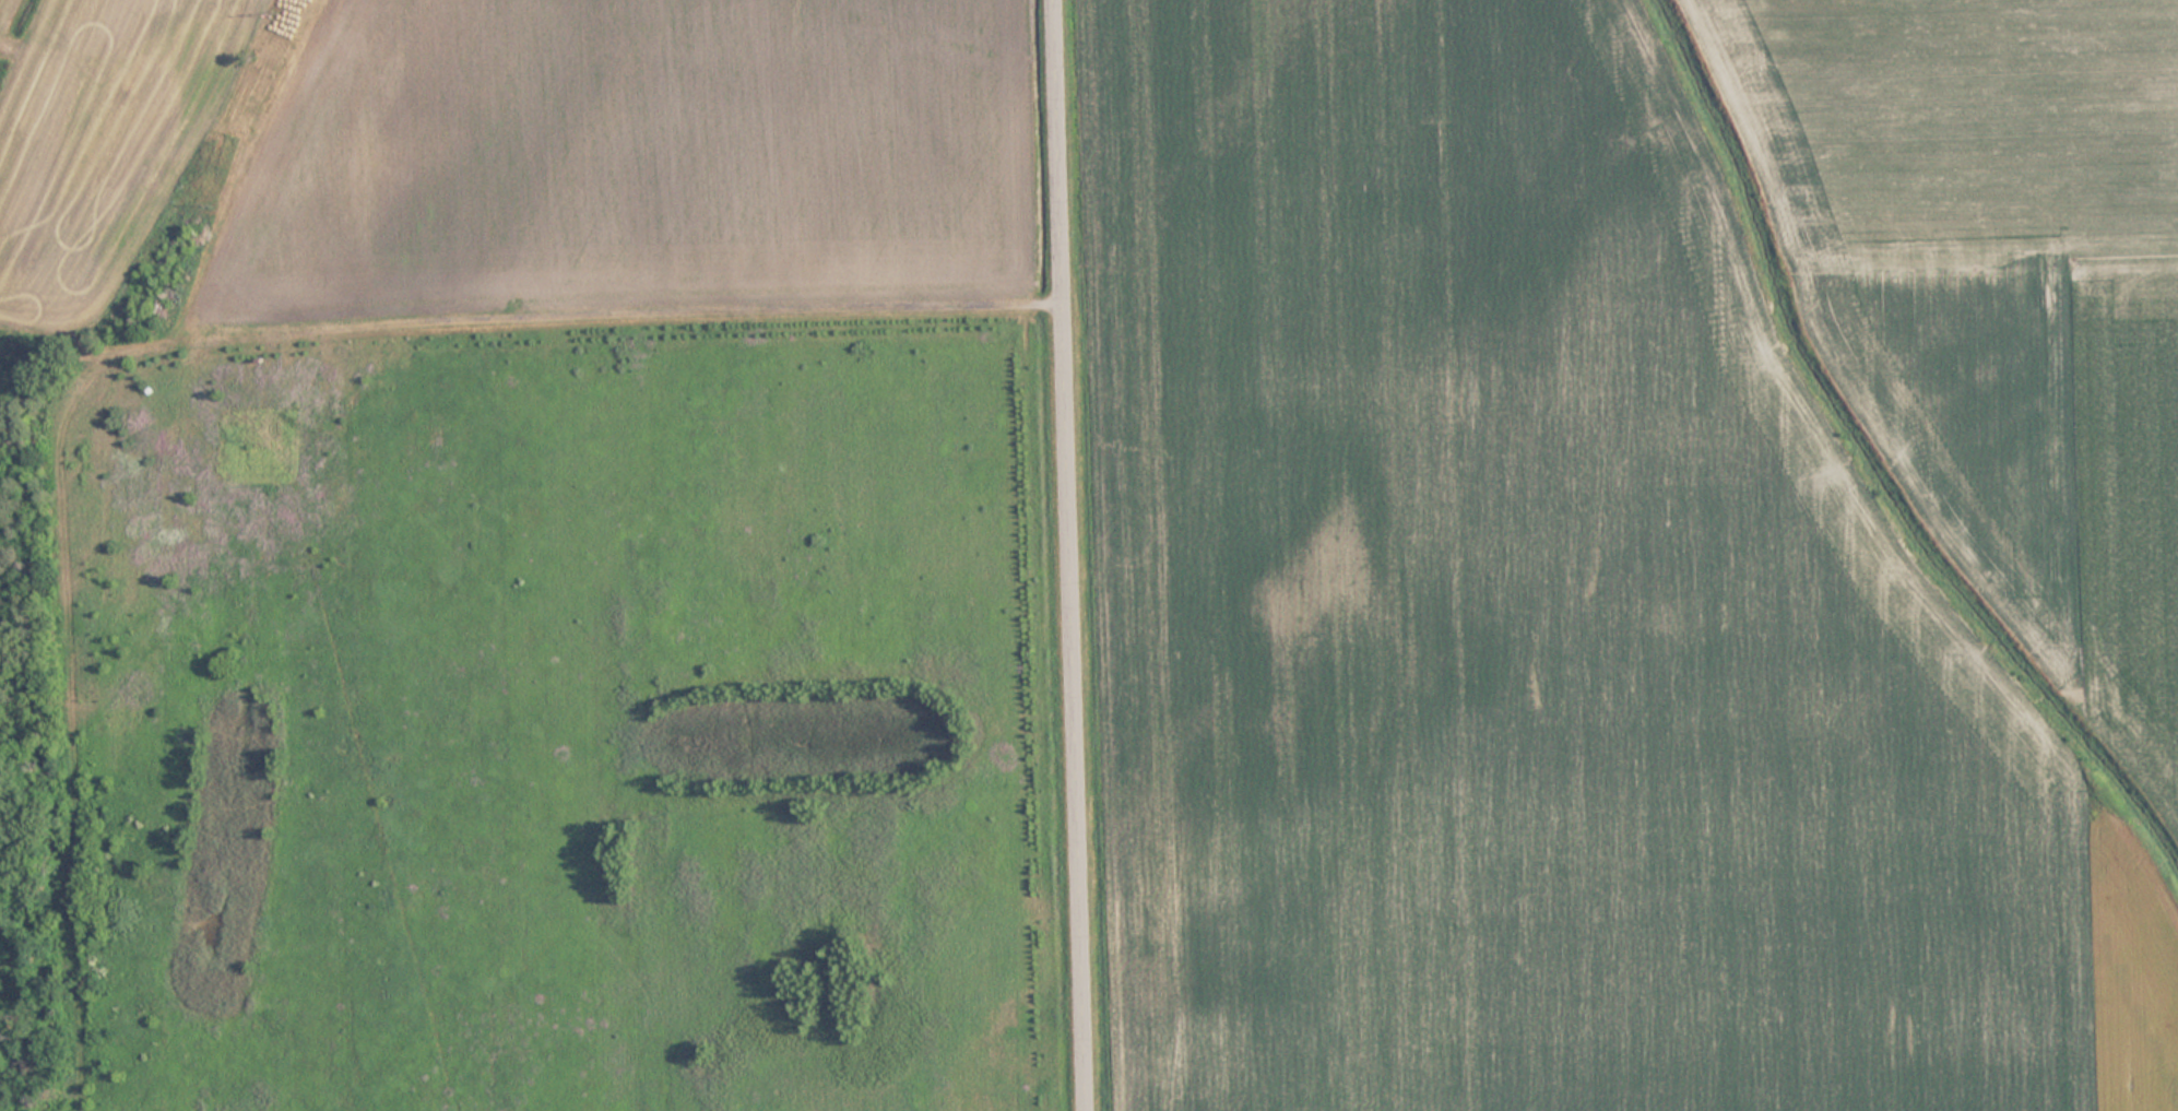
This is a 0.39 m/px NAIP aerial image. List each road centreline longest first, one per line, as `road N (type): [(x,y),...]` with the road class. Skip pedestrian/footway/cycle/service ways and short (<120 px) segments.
road 1 (residential): [(1087,1110),(1058,0)]

